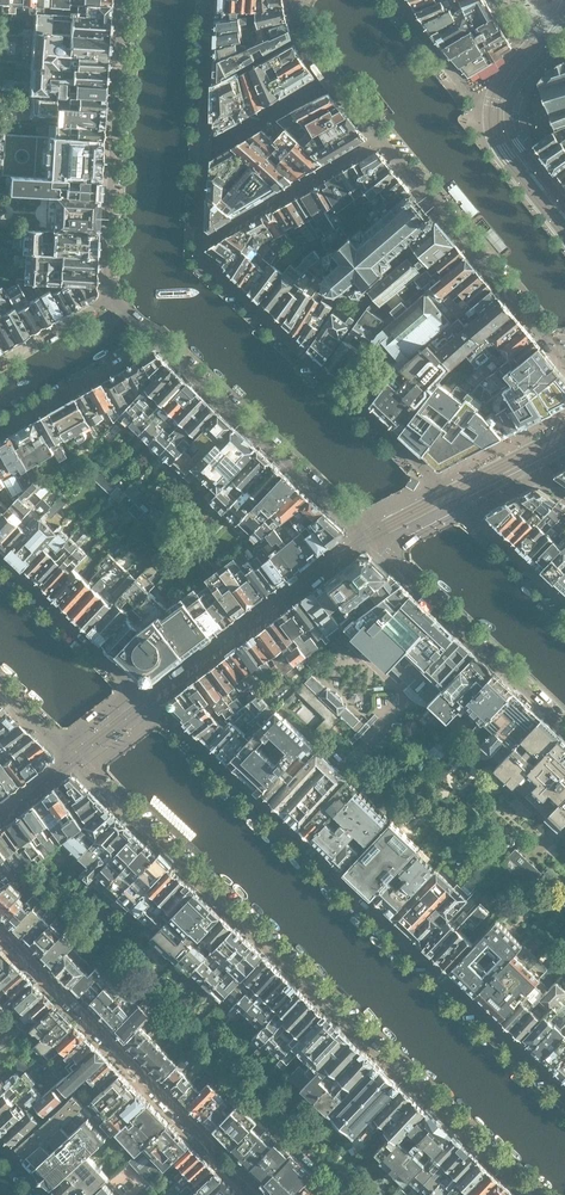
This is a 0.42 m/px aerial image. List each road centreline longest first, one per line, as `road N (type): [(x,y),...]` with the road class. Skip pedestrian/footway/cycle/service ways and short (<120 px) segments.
road 1 (residential): [(101,783),(530,1194)]
road 2 (residential): [(564,1090),(171,720)]
road 3 (residential): [(0,929),(259,1194)]
road 4 (residential): [(460,504),(204,261),(199,247)]
road 5 (residential): [(157,339),(388,559)]
road 6 (residential): [(123,0),(111,296)]
road 7 (residential): [(383,140),(564,359)]
road 8 (residential): [(199,247),(208,0)]
road 9 (residential): [(388,559),(564,726)]
road 10 (residential): [(199,247),(383,140)]
road 11 (residential): [(0,430),(157,339)]
road 12 (residential): [(123,676),(0,559)]
road 13 (residential): [(296,0),(321,65),(383,140)]
road 14 (residential): [(564,605),(460,504)]
road 15 (residential): [(111,296),(0,360)]

